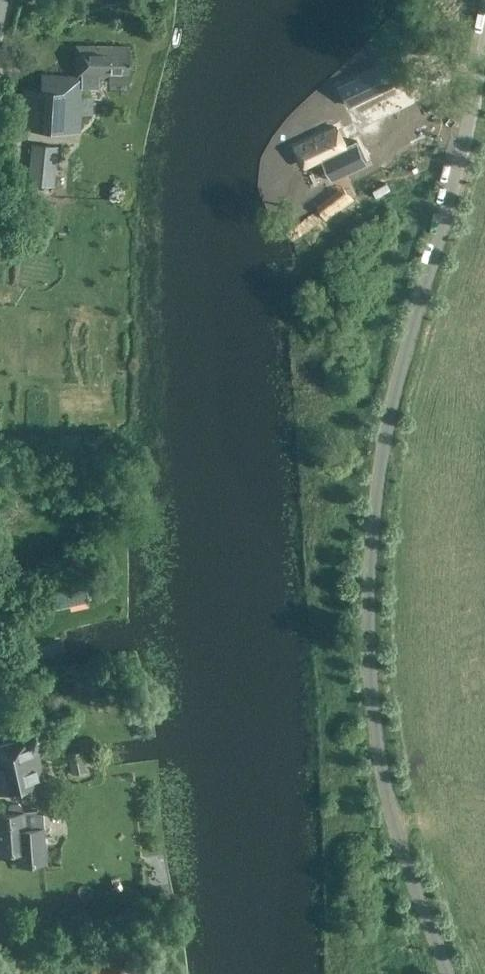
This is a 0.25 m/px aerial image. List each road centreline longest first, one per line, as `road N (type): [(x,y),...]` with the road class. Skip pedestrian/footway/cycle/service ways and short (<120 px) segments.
road 1 (unclassified): [(449,973),(380,756),(365,622),(385,422),(484,31)]

